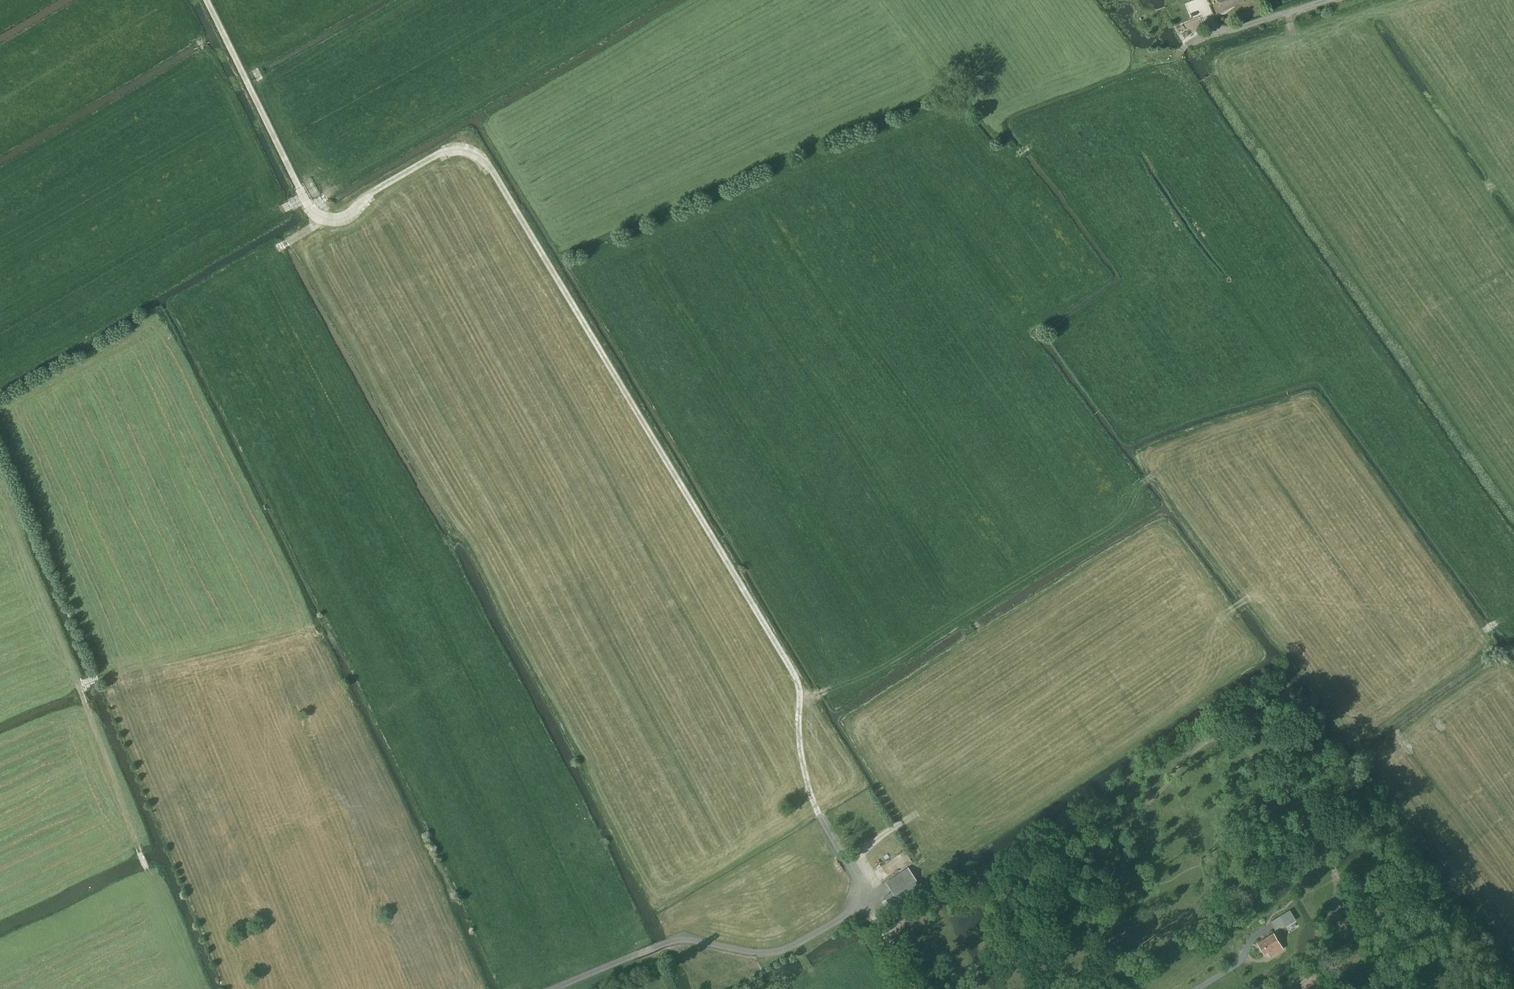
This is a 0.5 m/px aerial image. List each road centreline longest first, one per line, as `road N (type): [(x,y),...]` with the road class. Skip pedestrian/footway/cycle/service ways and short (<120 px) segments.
road 1 (track): [(204,0),(315,215),(346,217),(442,153),(467,151),(493,171),(793,674),(810,796),(913,988)]
road 2 (unclassified): [(1185,45),(1329,0)]

